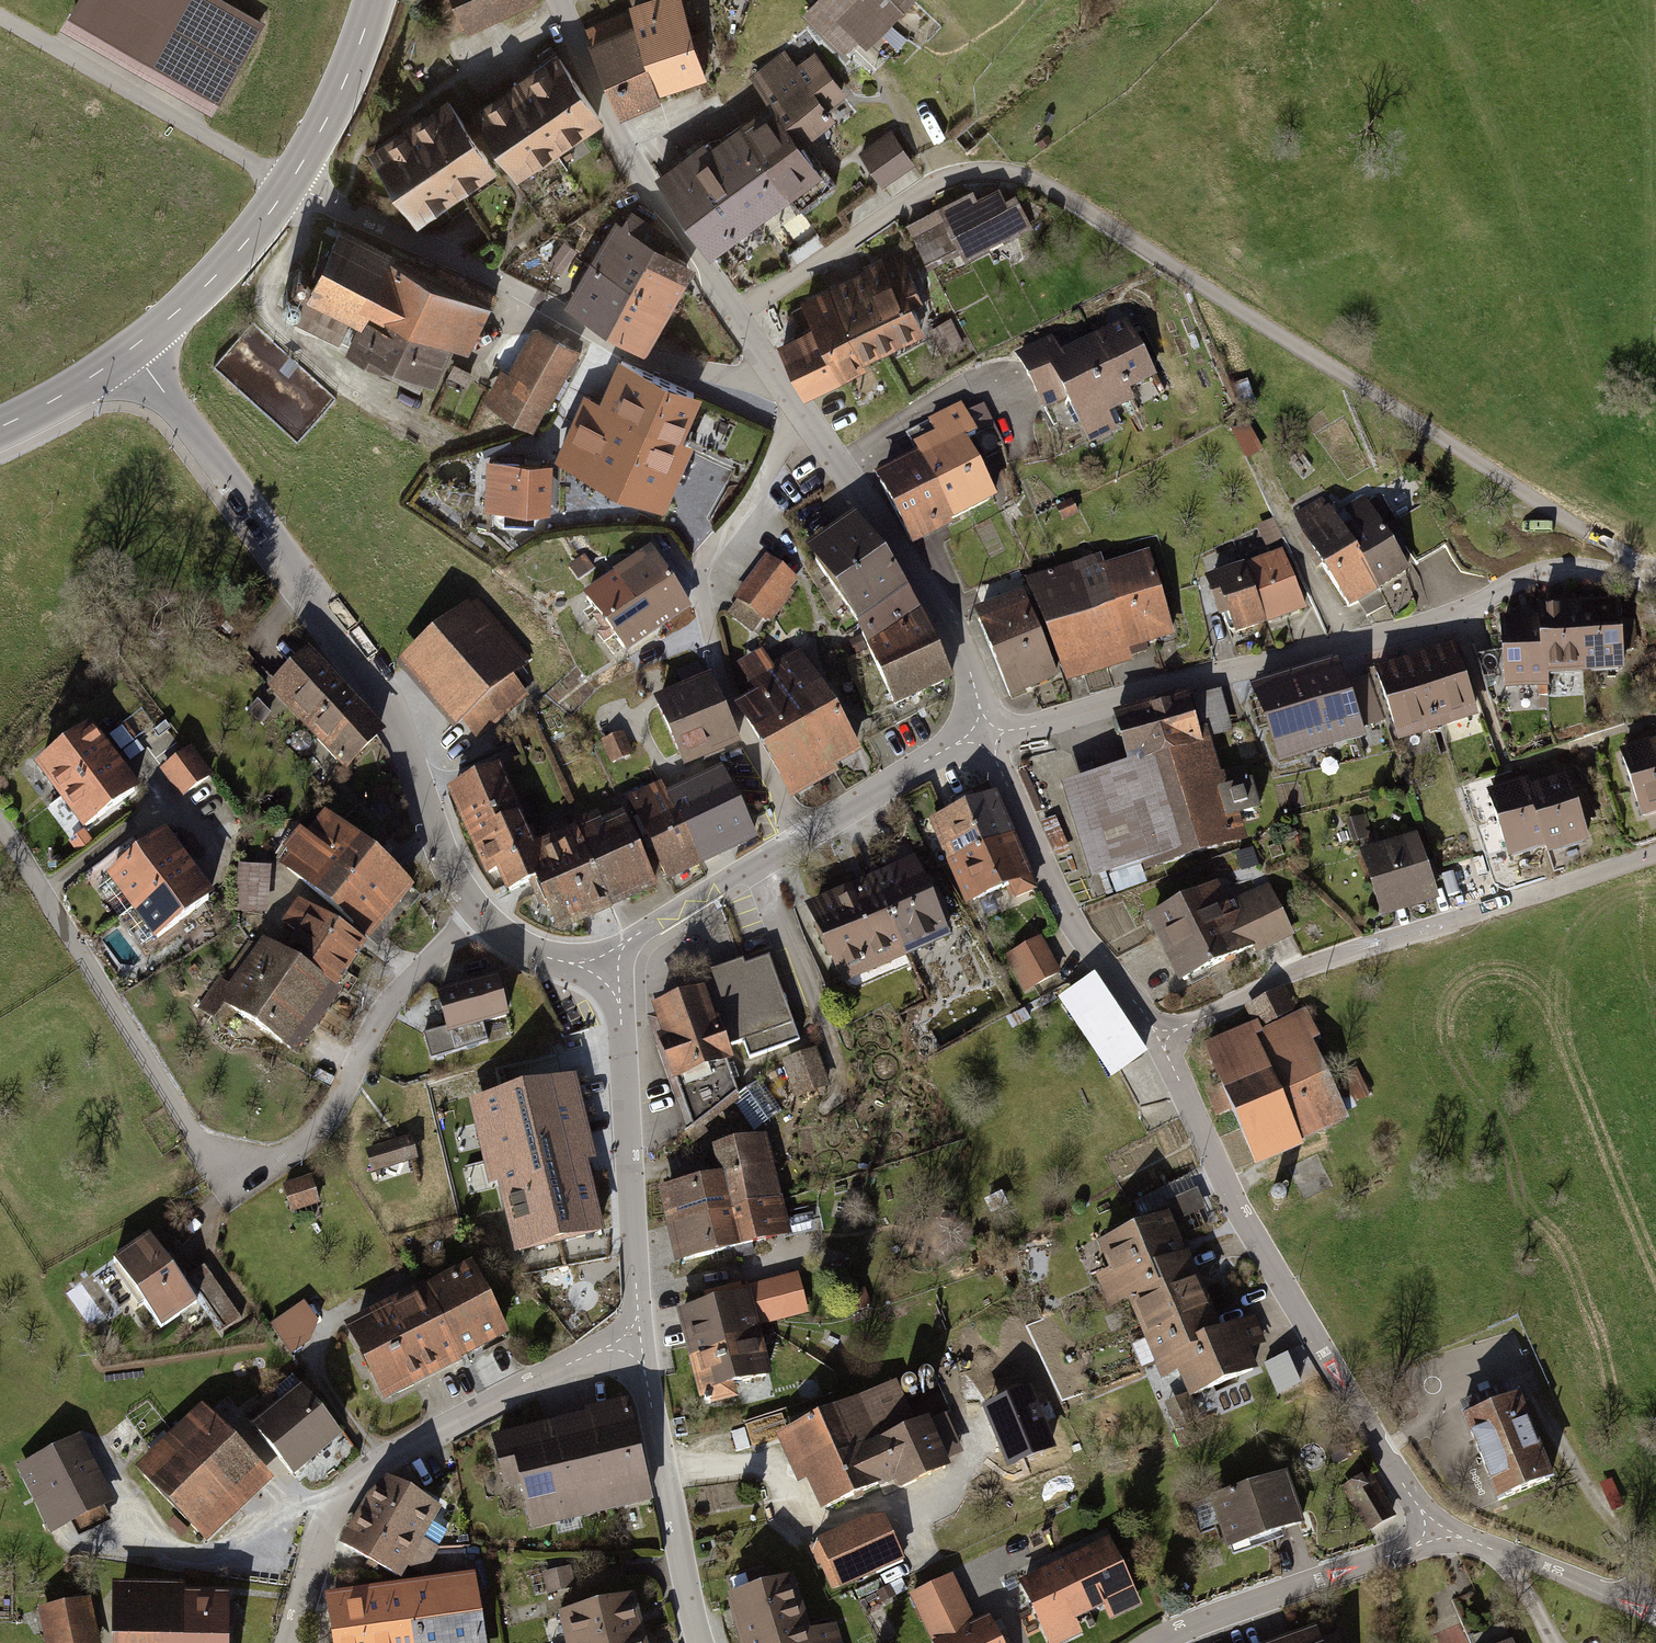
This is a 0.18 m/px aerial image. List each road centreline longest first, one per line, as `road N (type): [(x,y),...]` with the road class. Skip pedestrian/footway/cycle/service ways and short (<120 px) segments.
road 1 (residential): [(732,316),(921,196),(960,180),(1000,176),(1041,185),(1655,578)]
road 2 (residential): [(0,826),(189,1129),(205,1149),(229,1161),(254,1164),(301,1141),(328,1113),(406,983),(477,912)]
road 3 (residential): [(1655,578),(1578,569),(1523,576),(1424,627),(982,737)]
road 4 (tertiary): [(132,352),(362,661),(477,912)]
road 5 (residential): [(1158,1041),(1255,1238),(1437,1533)]
road 6 (residential): [(288,183),(641,357),(778,382)]
road 7 (residential): [(1158,1041),(1324,962),(1655,855)]
road 8 (residential): [(290,1642),(322,1539),(354,1479),(640,1333)]
road 9 (residential): [(802,837),(719,678),(700,580),(704,562),(800,414)]
road 10 (tertiary): [(982,737),(958,643),(800,414)]
road 11 (tertiary): [(640,1333),(619,1009),(606,964)]
road 12 (tertiary): [(732,316),(617,127),(564,0)]
road 13 (residential): [(982,737),(1067,912),(1158,1041)]
road 14 (tertiary): [(701,1642),(640,1333)]
road 15 (residential): [(1437,1533),(1156,1642)]
road 16 (tertiary): [(606,964),(638,934),(802,837)]
road 17 (tertiary): [(288,183),(233,257),(132,352)]
road 18 (tertiary): [(802,837),(920,765),(982,737)]
road 19 (tertiary): [(374,0),(348,73),(288,183)]
road 20 (residential): [(1505,1556),(1655,1618)]
road 21 (tertiary): [(132,352),(0,430)]
road 22 (tertiary): [(477,912),(501,935),(547,958),(606,964)]

